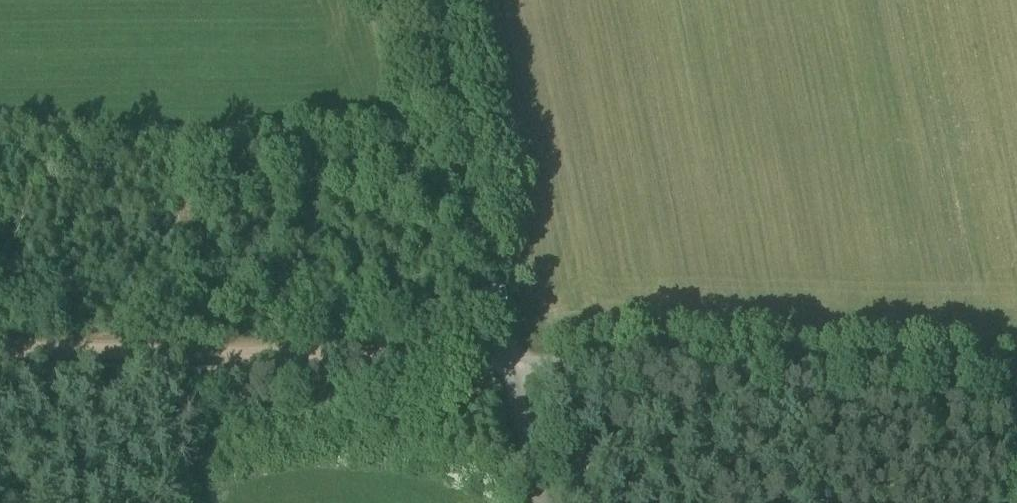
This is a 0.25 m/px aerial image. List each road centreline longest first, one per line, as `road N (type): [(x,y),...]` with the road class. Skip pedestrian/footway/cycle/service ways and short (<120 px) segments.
road 1 (track): [(513,360),(0,351)]
road 2 (unclassified): [(1016,379),(513,360)]
road 3 (unclassified): [(513,360),(430,0)]
road 4 (unclassified): [(544,502),(513,360)]

